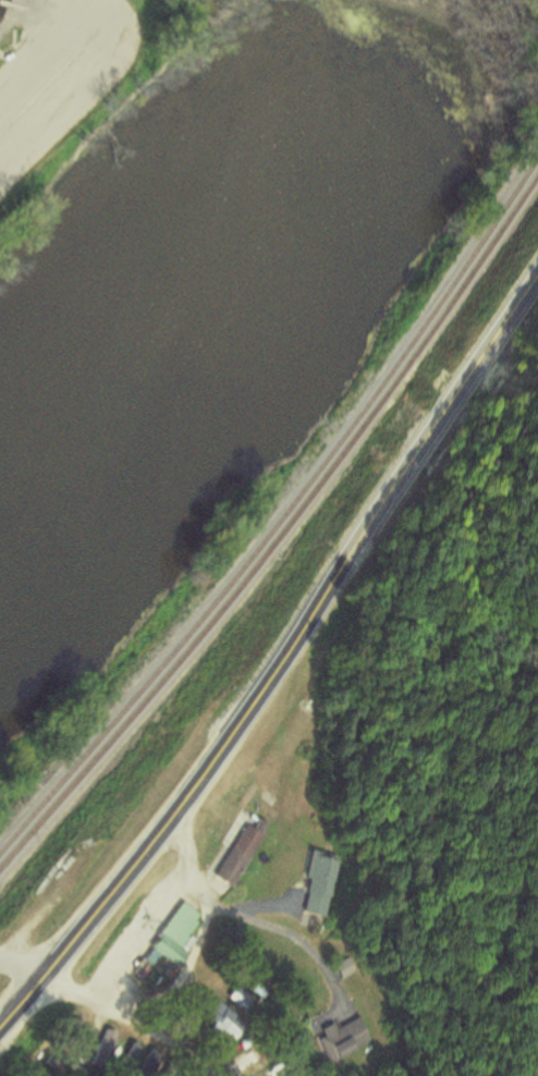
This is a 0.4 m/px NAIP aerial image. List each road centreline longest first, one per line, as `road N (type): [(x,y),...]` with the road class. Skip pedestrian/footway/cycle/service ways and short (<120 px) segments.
road 1 (primary): [(0,1023),(259,696),(537,276)]
road 2 (residential): [(42,973),(229,1066),(233,1075)]
road 3 (residential): [(167,821),(188,872),(95,999)]

